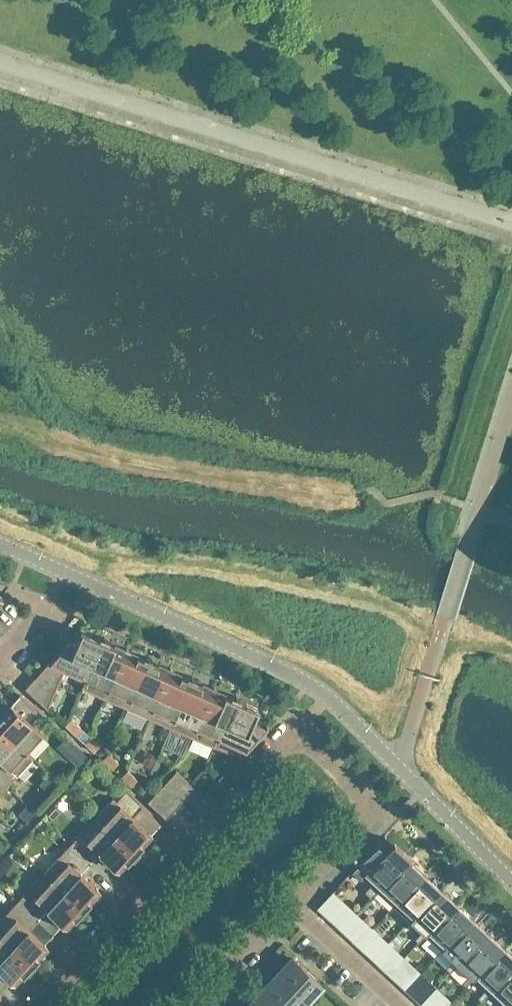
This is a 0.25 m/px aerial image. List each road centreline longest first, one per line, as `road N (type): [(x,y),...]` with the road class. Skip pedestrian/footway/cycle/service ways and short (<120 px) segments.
road 1 (residential): [(286,902),(373,807),(292,730),(39,1005)]
road 2 (residential): [(286,902),(401,1005)]
road 3 (residential): [(191,1005),(286,902)]

